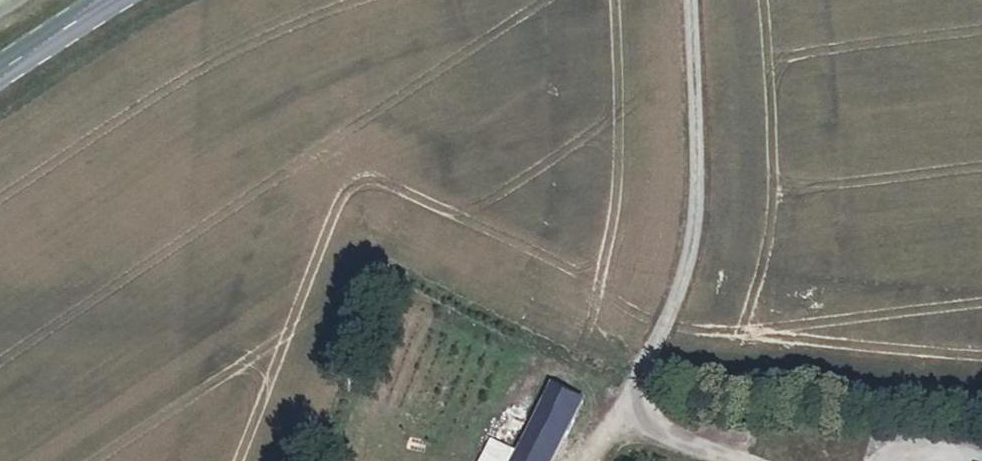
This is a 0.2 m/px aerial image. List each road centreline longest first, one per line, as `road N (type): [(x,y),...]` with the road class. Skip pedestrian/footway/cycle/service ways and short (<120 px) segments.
road 1 (secondary): [(111,0),(0,74)]

